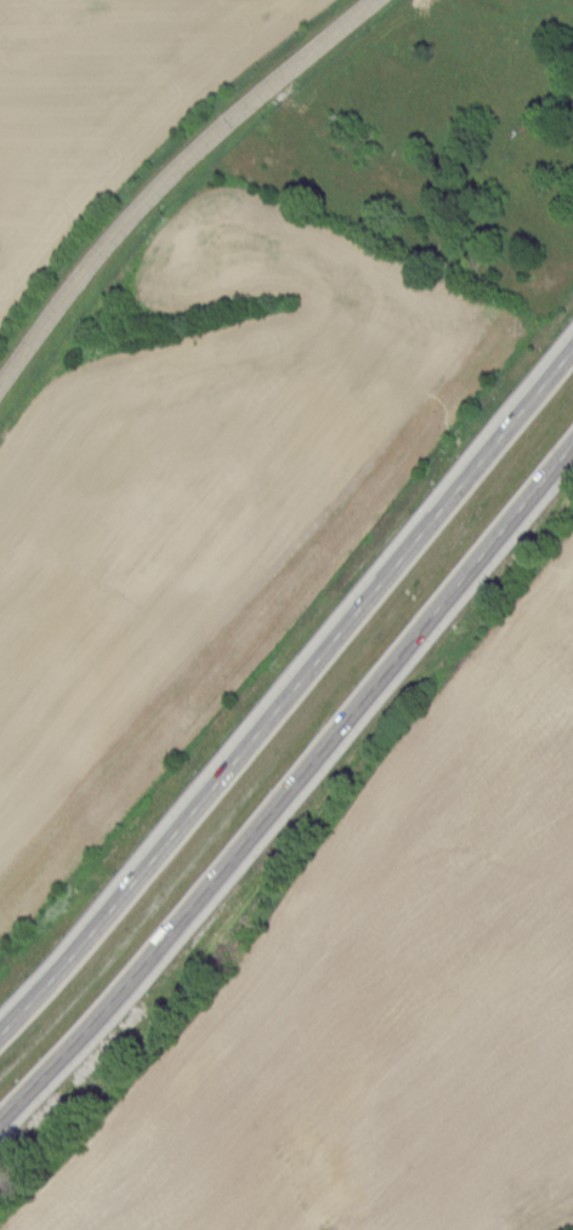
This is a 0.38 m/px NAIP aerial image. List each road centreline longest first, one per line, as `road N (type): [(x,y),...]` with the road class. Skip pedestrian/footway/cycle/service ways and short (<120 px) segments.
road 1 (motorway): [(572,346),(0,1033)]
road 2 (motorway): [(0,1119),(135,973),(572,440)]
road 3 (tertiary): [(0,376),(143,199),(221,121),(371,0)]

